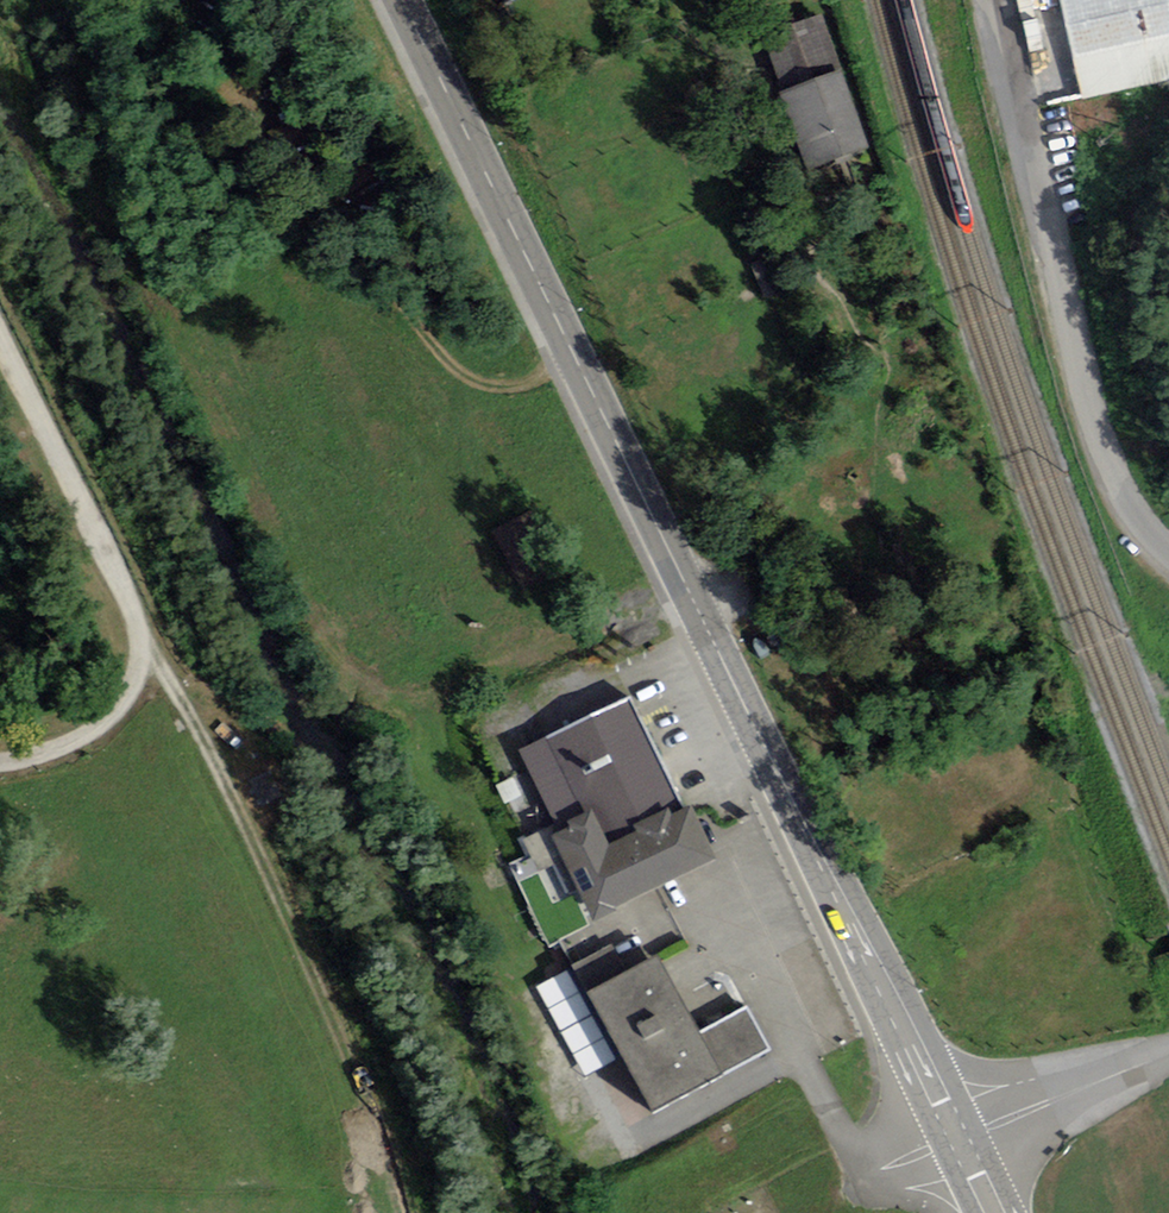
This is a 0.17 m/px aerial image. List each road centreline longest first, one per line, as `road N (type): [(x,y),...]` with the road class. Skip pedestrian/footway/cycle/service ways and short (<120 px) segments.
road 1 (primary): [(955,1135),(398,0)]
road 2 (track): [(139,636),(190,713),(274,889),(386,1150),(399,1212)]
road 3 (unclassified): [(1168,558),(1132,514),(1094,422),(995,0)]
road 4 (track): [(0,762),(57,749),(101,727),(126,701),(139,636),(114,563),(0,330)]
road 5 (unclassified): [(955,1135),(1168,1049)]

